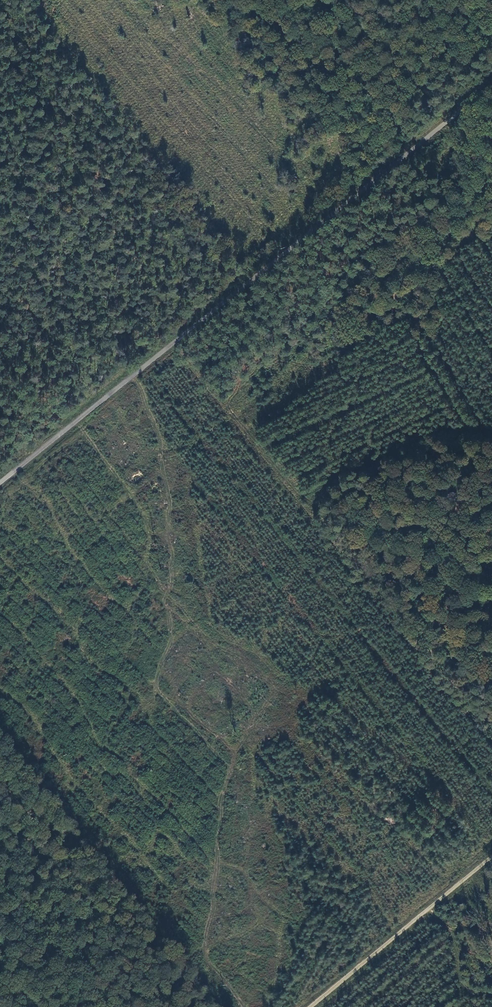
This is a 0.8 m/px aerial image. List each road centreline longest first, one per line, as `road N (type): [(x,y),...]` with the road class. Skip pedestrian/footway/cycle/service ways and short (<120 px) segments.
road 1 (track): [(0,485),(491,88)]
road 2 (track): [(491,854),(309,1006)]

